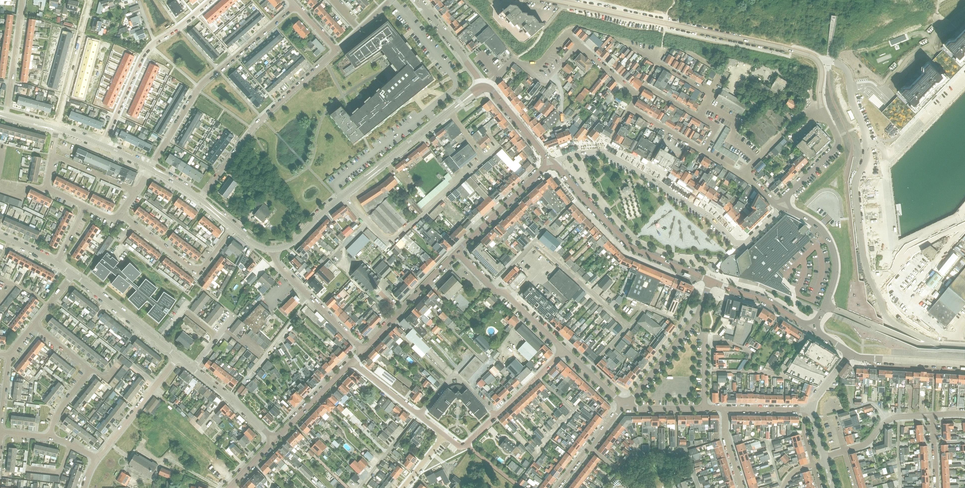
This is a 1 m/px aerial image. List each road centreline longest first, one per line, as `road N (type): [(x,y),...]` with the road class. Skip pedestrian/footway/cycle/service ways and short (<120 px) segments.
road 1 (residential): [(345,195),(394,239),(484,158),(450,113)]
road 2 (residential): [(603,151),(704,213),(740,246),(781,205)]
road 3 (residential): [(936,343),(883,311),(861,248),(855,184),(864,166)]
road 4 (residential): [(884,158),(894,253),(964,219)]
road 5 (secondary): [(710,280),(633,247),(580,193)]
road 6 (residential): [(666,22),(816,59)]
road 7 (residential): [(626,405),(699,314),(710,280)]
road 8 (residential): [(50,437),(90,370),(34,325)]
road 9 (residential): [(234,227),(193,269),(120,215)]
road 10 (residential): [(364,351),(275,261),(273,249)]
road 11 (residential): [(465,445),(565,350)]
road 12 (residential): [(364,351),(458,252)]
road 13 (residential): [(179,357),(73,275)]
road 14 (secondary): [(345,195),(450,113)]
road 15 (residential): [(56,129),(89,0)]
road 16 (residential): [(781,205),(838,146),(820,101)]
road 17 (residential): [(98,458),(179,357)]
road 18 (residential): [(458,252),(552,163)]
road 19 (residential): [(781,205),(820,228),(830,244),(835,273),(825,306)]
road 20 (residential): [(629,326),(534,242)]
road 21 (residential): [(864,166),(849,70),(829,60)]

